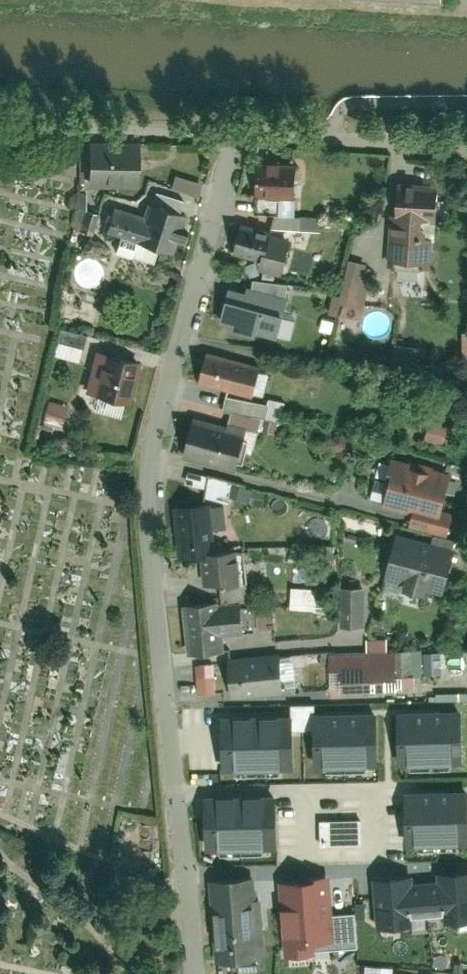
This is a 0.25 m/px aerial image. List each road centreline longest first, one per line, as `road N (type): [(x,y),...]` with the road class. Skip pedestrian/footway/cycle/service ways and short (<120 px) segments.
road 1 (residential): [(237,133),(151,453),(149,498),(195,973)]
road 2 (residential): [(0,122),(237,133)]
road 3 (residential): [(237,133),(466,153)]

